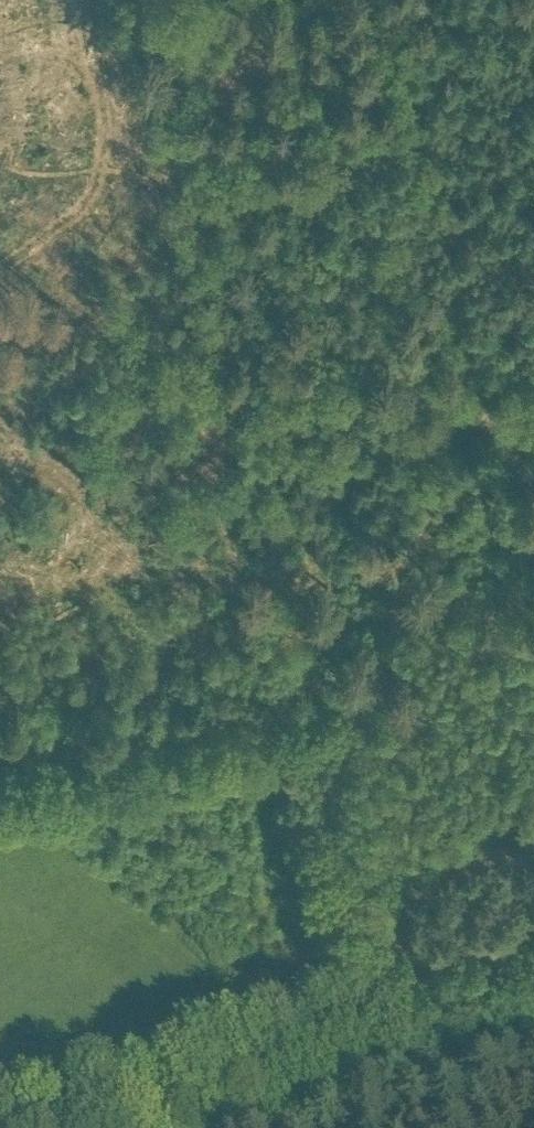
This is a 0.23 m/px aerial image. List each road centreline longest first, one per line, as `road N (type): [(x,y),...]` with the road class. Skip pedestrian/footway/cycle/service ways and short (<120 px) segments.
road 1 (track): [(266,676),(153,183)]
road 2 (track): [(129,1127),(393,1029)]
road 3 (track): [(393,1029),(533,977)]

